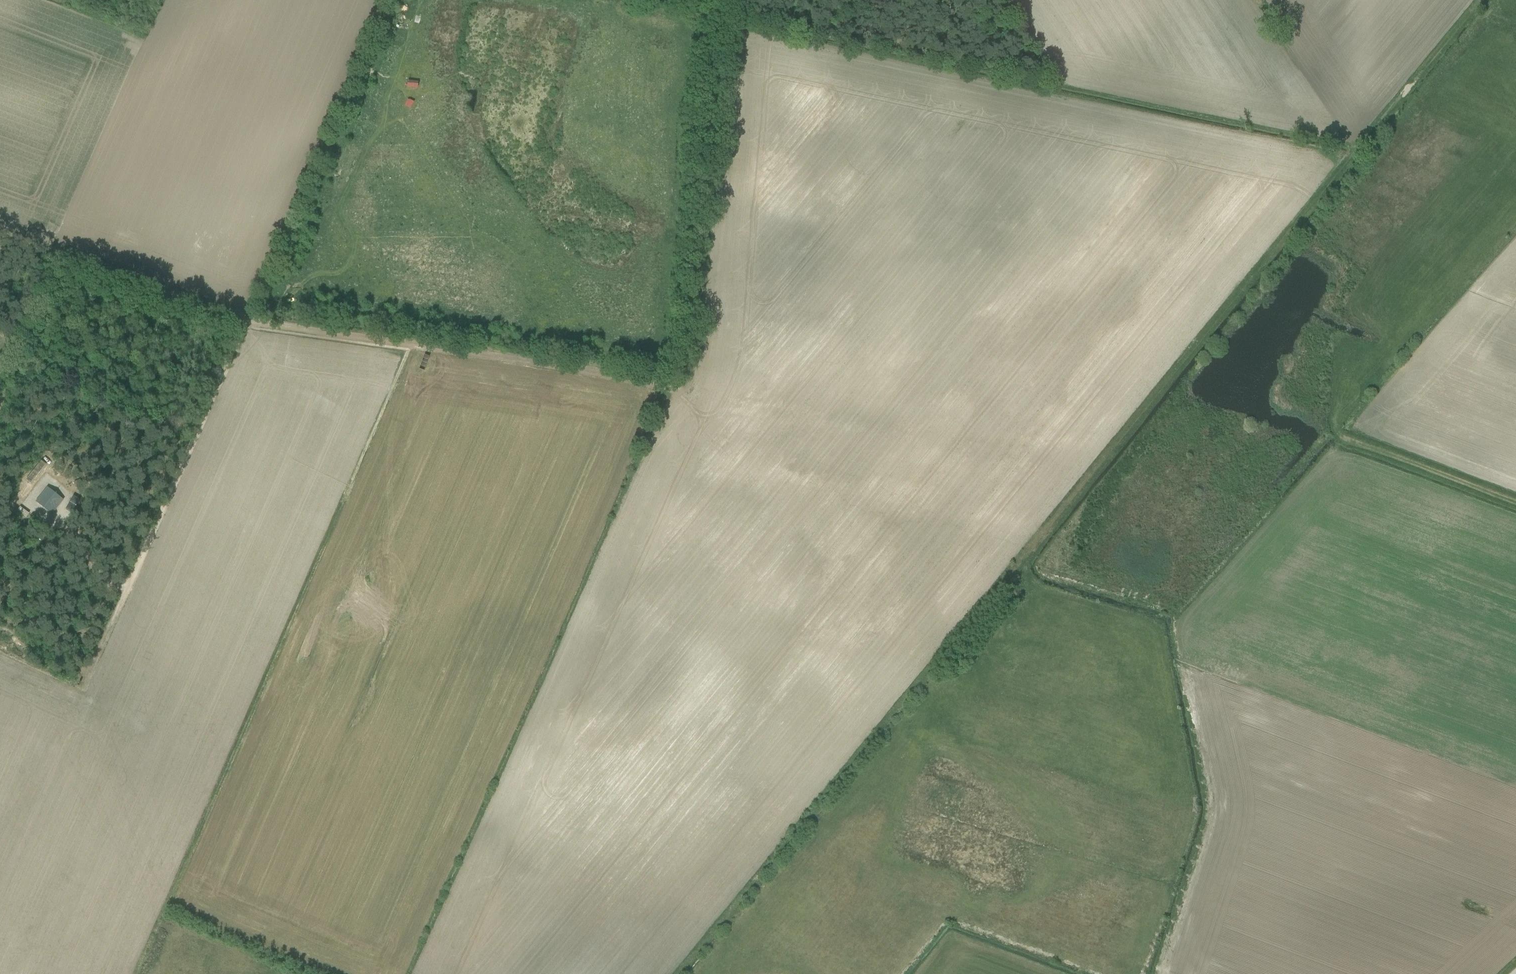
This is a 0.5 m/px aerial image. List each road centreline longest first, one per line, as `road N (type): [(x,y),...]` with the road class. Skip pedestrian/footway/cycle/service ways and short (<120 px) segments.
road 1 (track): [(678,383),(243,315),(0,229)]
road 2 (track): [(1515,501),(1344,438)]

